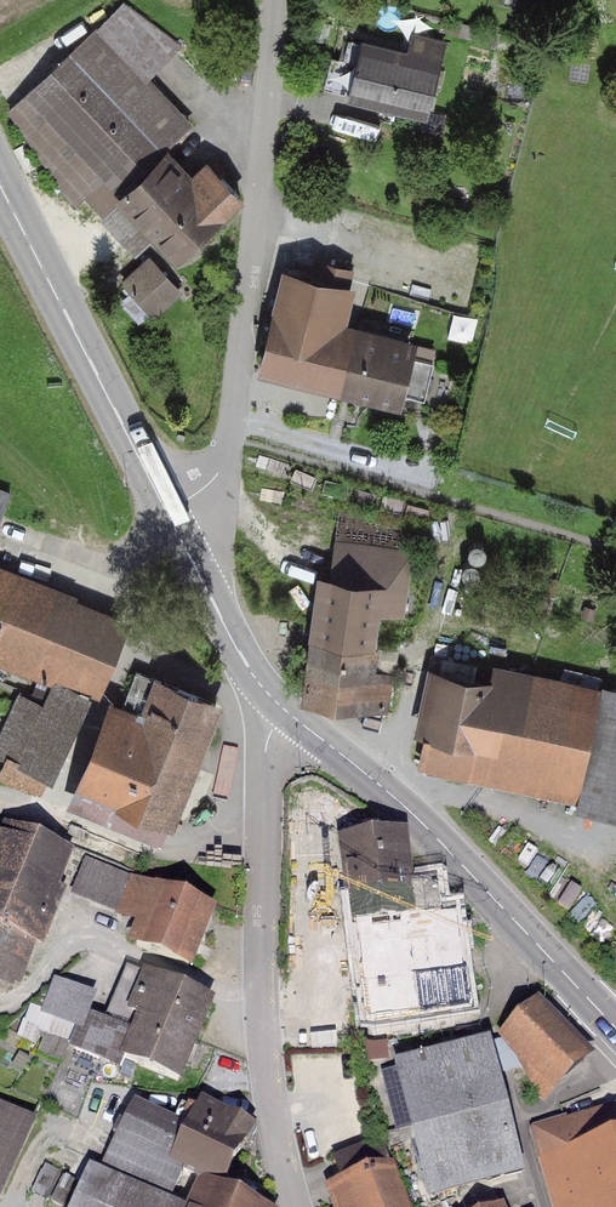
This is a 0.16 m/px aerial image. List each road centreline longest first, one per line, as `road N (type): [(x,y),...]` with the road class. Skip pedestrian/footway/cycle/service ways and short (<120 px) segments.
road 1 (residential): [(167,508),(204,489),(233,431),(276,0)]
road 2 (residential): [(286,712),(264,764),(260,952),(274,1116),(298,1206)]
road 3 (tertiary): [(286,712),(423,823),(615,1029)]
road 4 (tertiary): [(0,183),(167,508)]
road 5 (tertiary): [(167,508),(244,661),(286,712)]

